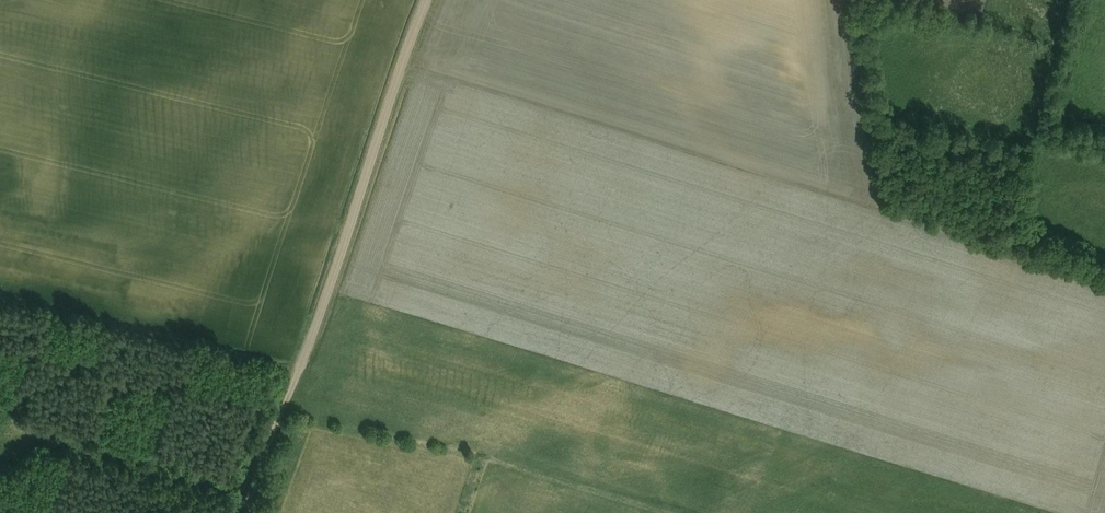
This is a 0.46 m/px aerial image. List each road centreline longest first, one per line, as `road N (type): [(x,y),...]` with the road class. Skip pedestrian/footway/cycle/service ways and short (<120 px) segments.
road 1 (track): [(428,0),(270,436)]

